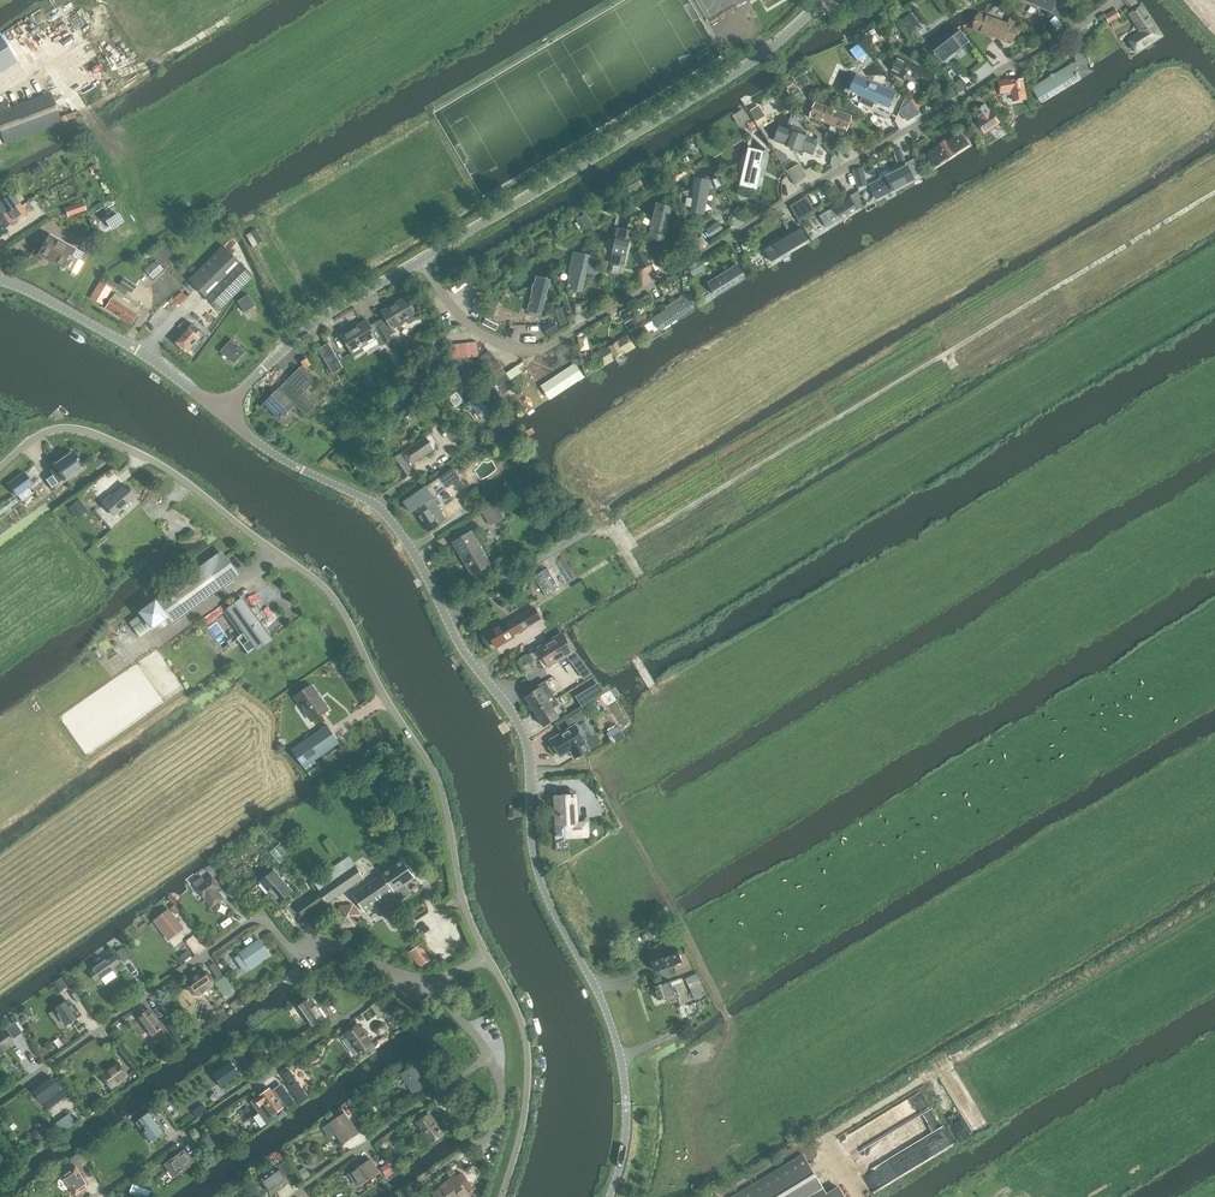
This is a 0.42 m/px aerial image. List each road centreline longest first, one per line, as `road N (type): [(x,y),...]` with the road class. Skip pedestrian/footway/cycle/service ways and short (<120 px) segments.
road 1 (unclassified): [(610,1196),(626,1134),(620,1050),(602,993),(546,899),(517,722),(380,510),(286,463),(221,412)]
road 2 (unclassified): [(485,956),(434,774),(388,704),(342,609),(318,583),(163,468),(86,430),(45,434),(0,467)]
road 3 (unclassified): [(221,412),(292,335),(704,94),(773,46),(817,0)]
road 4 (track): [(726,1196),(1214,907)]
road 5 (track): [(728,1194),(701,1142),(702,1099),(731,1024),(598,767),(528,772)]
road 6 (residential): [(0,1100),(264,917),(298,957),(324,940),(399,978)]
road 7 (residential): [(95,1196),(399,978)]
road 8 (unclassified): [(221,412),(152,357),(0,281)]
road 9 (unclassified): [(503,1196),(526,1093),(526,1039),(485,956)]
road 10 (residential): [(293,1196),(489,1060)]
road 11 (residential): [(402,1196),(494,1135),(500,1119),(489,1060)]

